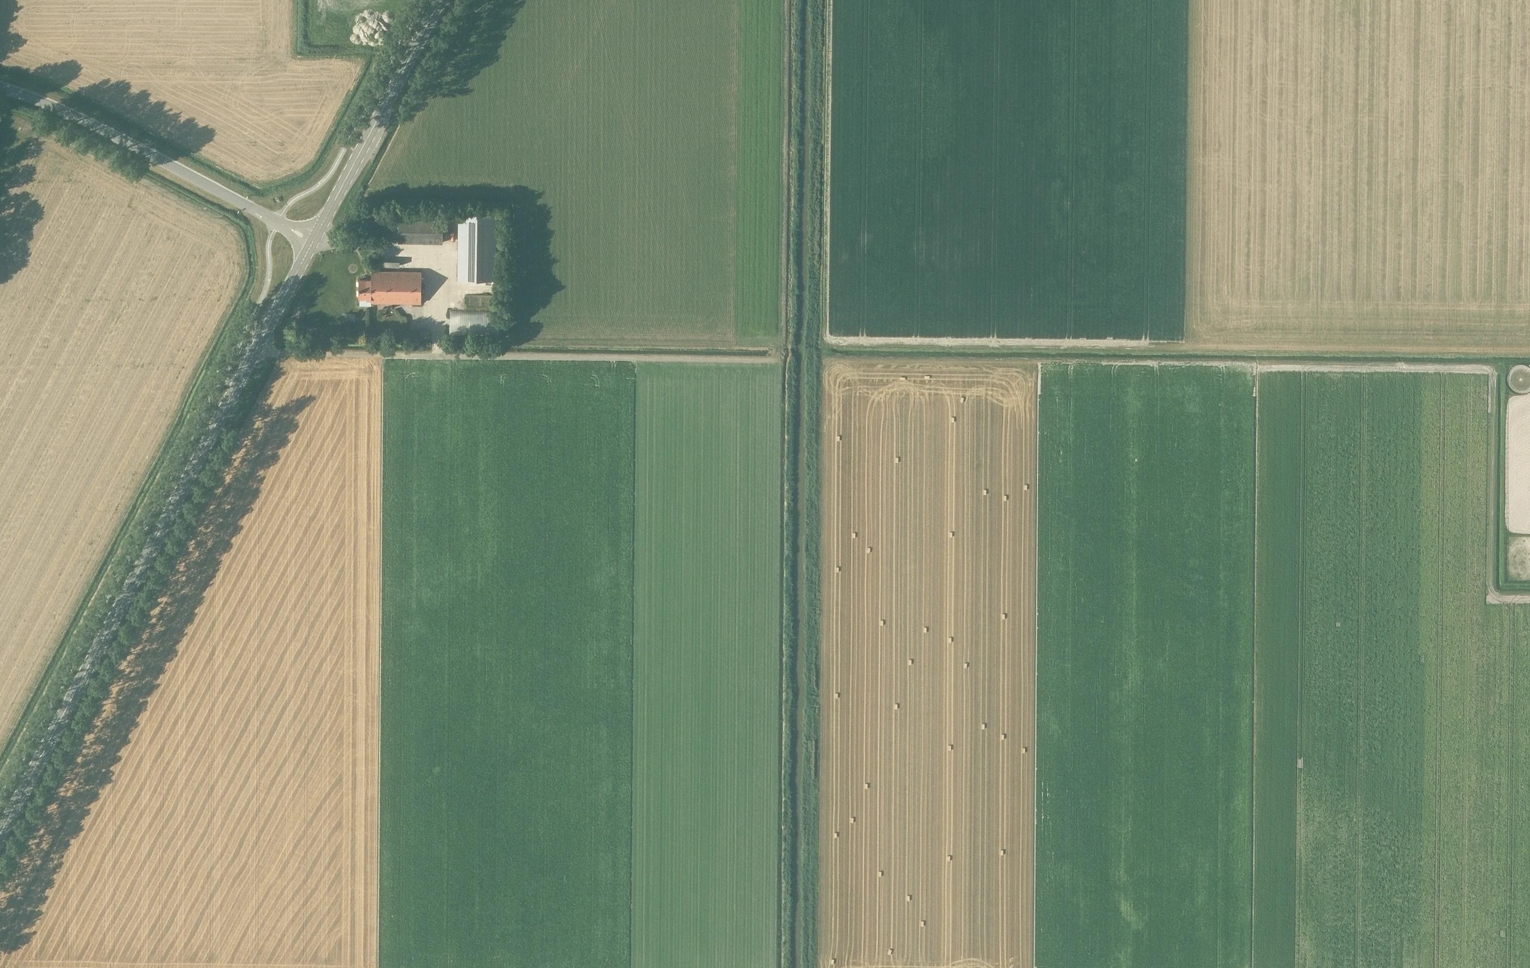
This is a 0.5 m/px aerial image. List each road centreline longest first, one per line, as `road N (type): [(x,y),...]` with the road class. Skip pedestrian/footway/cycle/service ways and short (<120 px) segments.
road 1 (secondary): [(0,834),(309,249)]
road 2 (track): [(258,344),(276,353),(636,359)]
road 3 (unclassified): [(285,226),(85,120),(0,87)]
road 4 (secondary): [(316,235),(440,0)]

